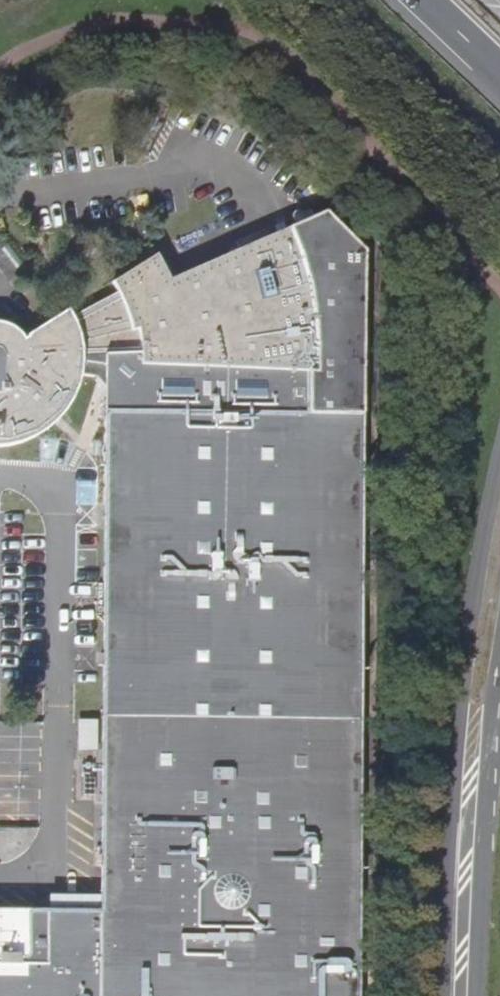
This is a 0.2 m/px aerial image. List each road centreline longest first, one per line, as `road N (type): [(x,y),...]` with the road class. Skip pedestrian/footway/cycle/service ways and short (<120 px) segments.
road 1 (secondary): [(499,466),(454,771),(463,905)]
road 2 (secondary): [(463,905),(499,690)]

